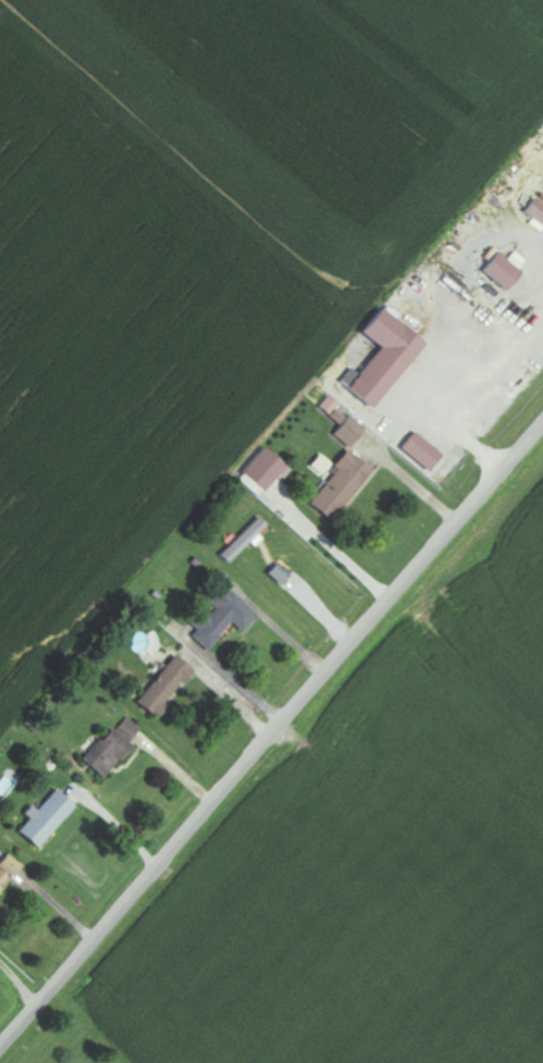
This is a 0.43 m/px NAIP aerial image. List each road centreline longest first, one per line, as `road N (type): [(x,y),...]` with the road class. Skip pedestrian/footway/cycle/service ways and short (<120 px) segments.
road 1 (secondary): [(0,1046),(542,423)]

